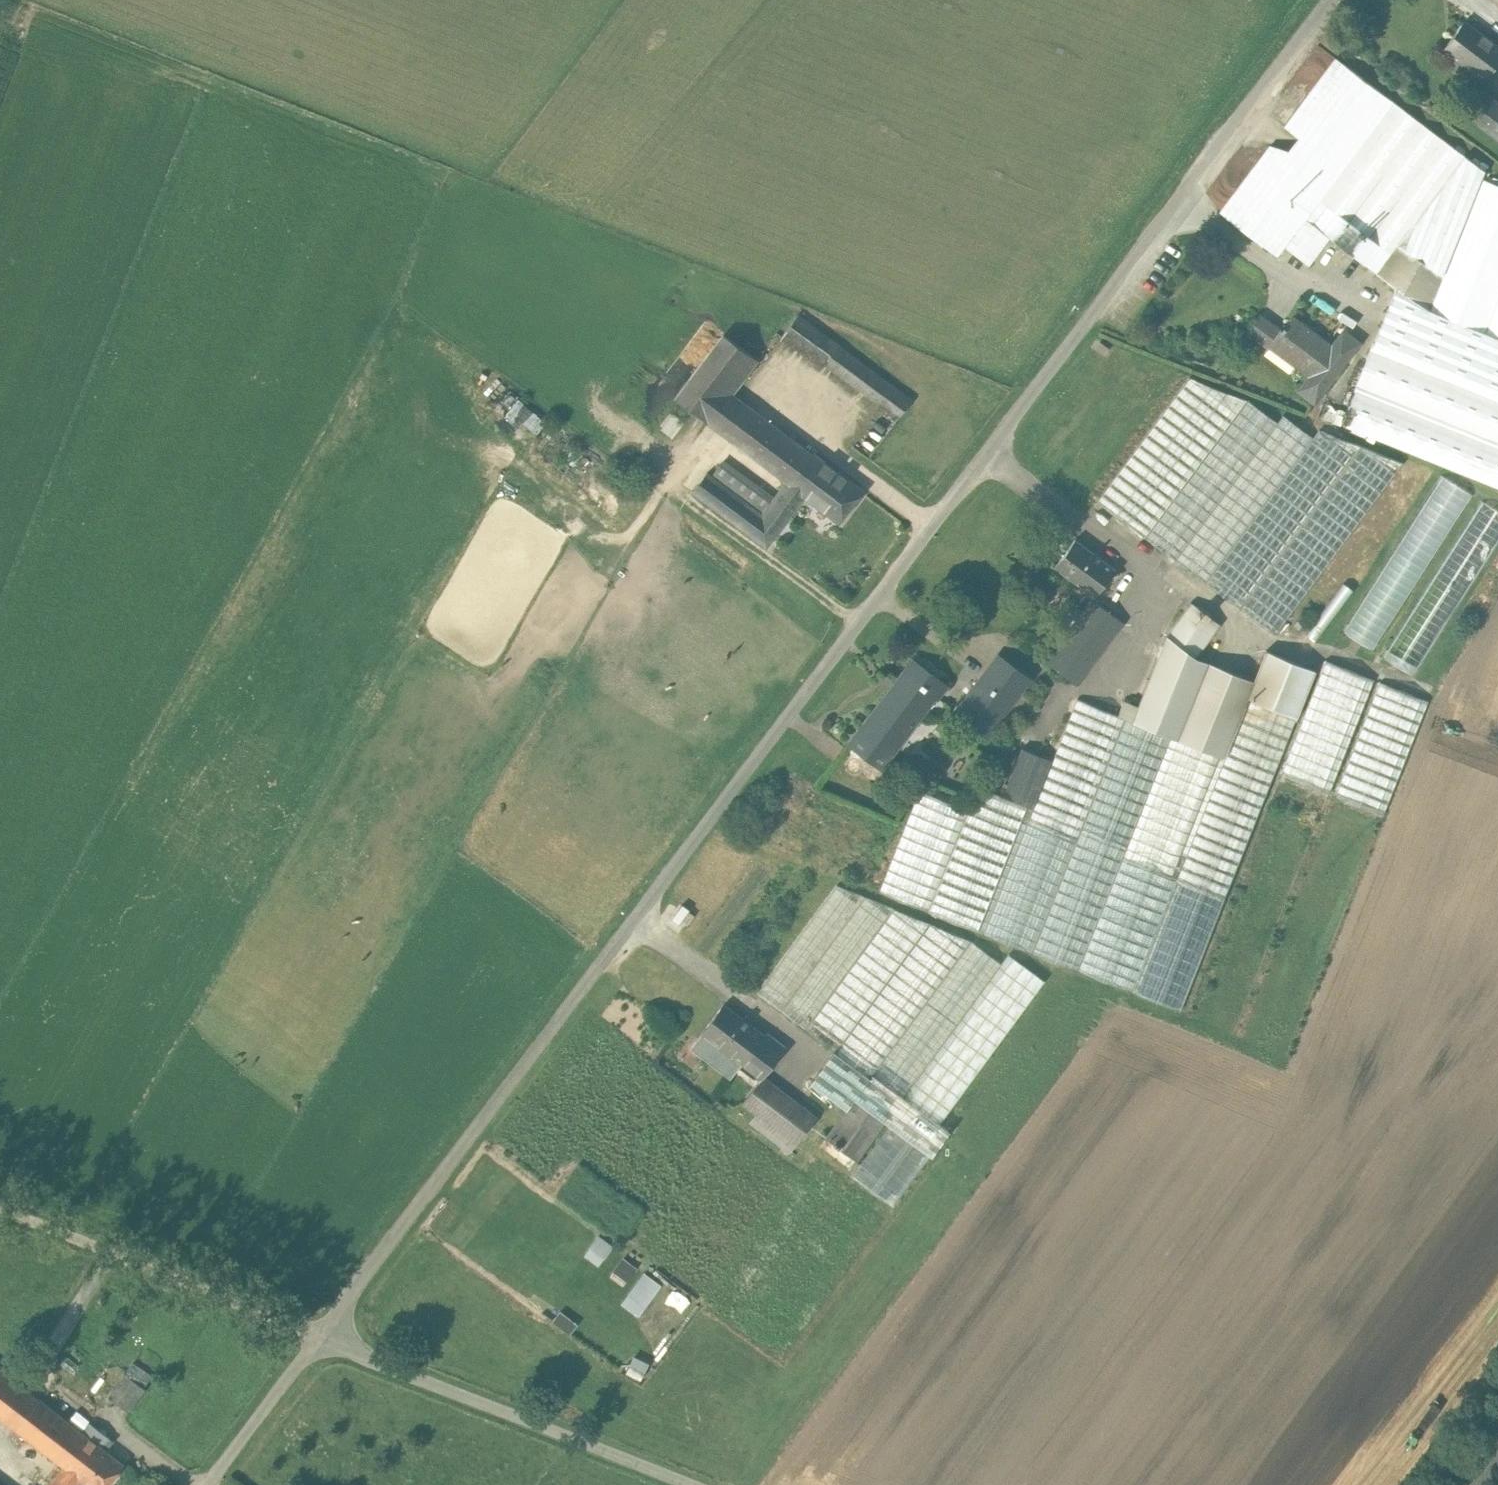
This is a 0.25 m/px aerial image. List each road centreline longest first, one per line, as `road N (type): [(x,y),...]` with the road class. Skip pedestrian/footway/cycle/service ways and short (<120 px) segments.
road 1 (residential): [(319,1339),(1339,0)]
road 2 (residential): [(690,1484),(319,1339)]
road 3 (track): [(319,1339),(0,1210)]
road 4 (track): [(860,620),(665,479)]
road 5 (residential): [(319,1339),(213,1484)]

